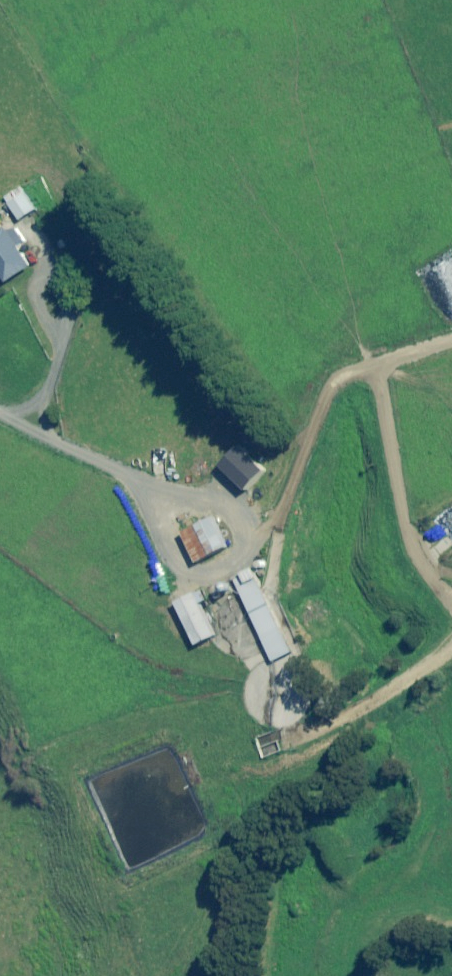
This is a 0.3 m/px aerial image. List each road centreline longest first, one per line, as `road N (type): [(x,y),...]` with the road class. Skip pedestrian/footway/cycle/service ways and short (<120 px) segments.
road 1 (track): [(0,413),(129,474),(324,702),(451,627)]
road 2 (track): [(451,346),(368,375),(451,556)]

